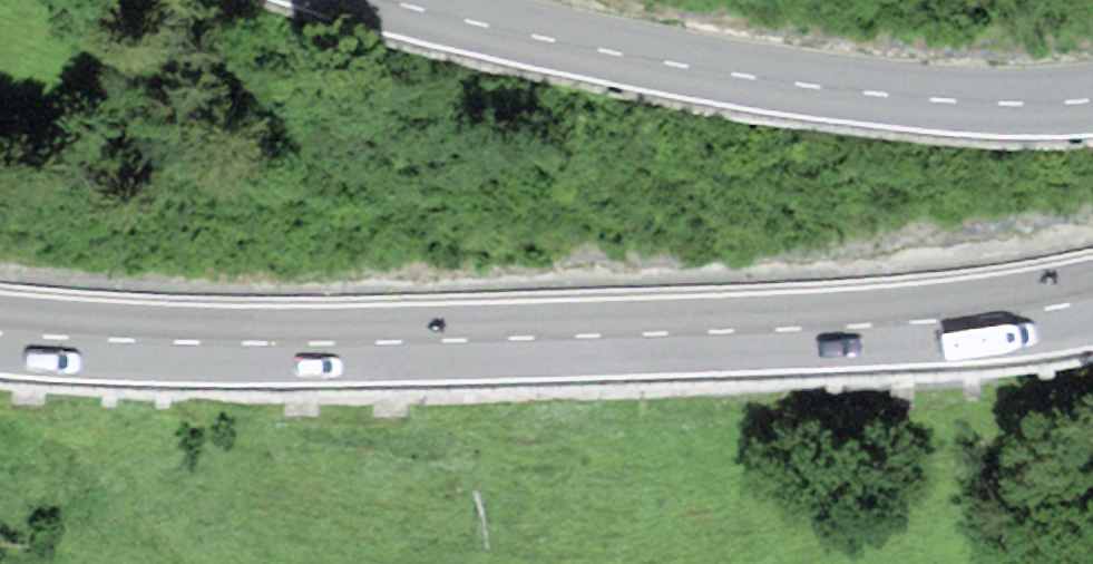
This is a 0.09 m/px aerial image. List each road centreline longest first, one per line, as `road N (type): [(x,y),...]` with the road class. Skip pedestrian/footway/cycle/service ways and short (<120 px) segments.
road 1 (primary): [(1092,310),(965,331),(238,348),(0,341)]
road 2 (primary): [(379,0),(620,52),(888,96),(1025,108),(1092,103)]

